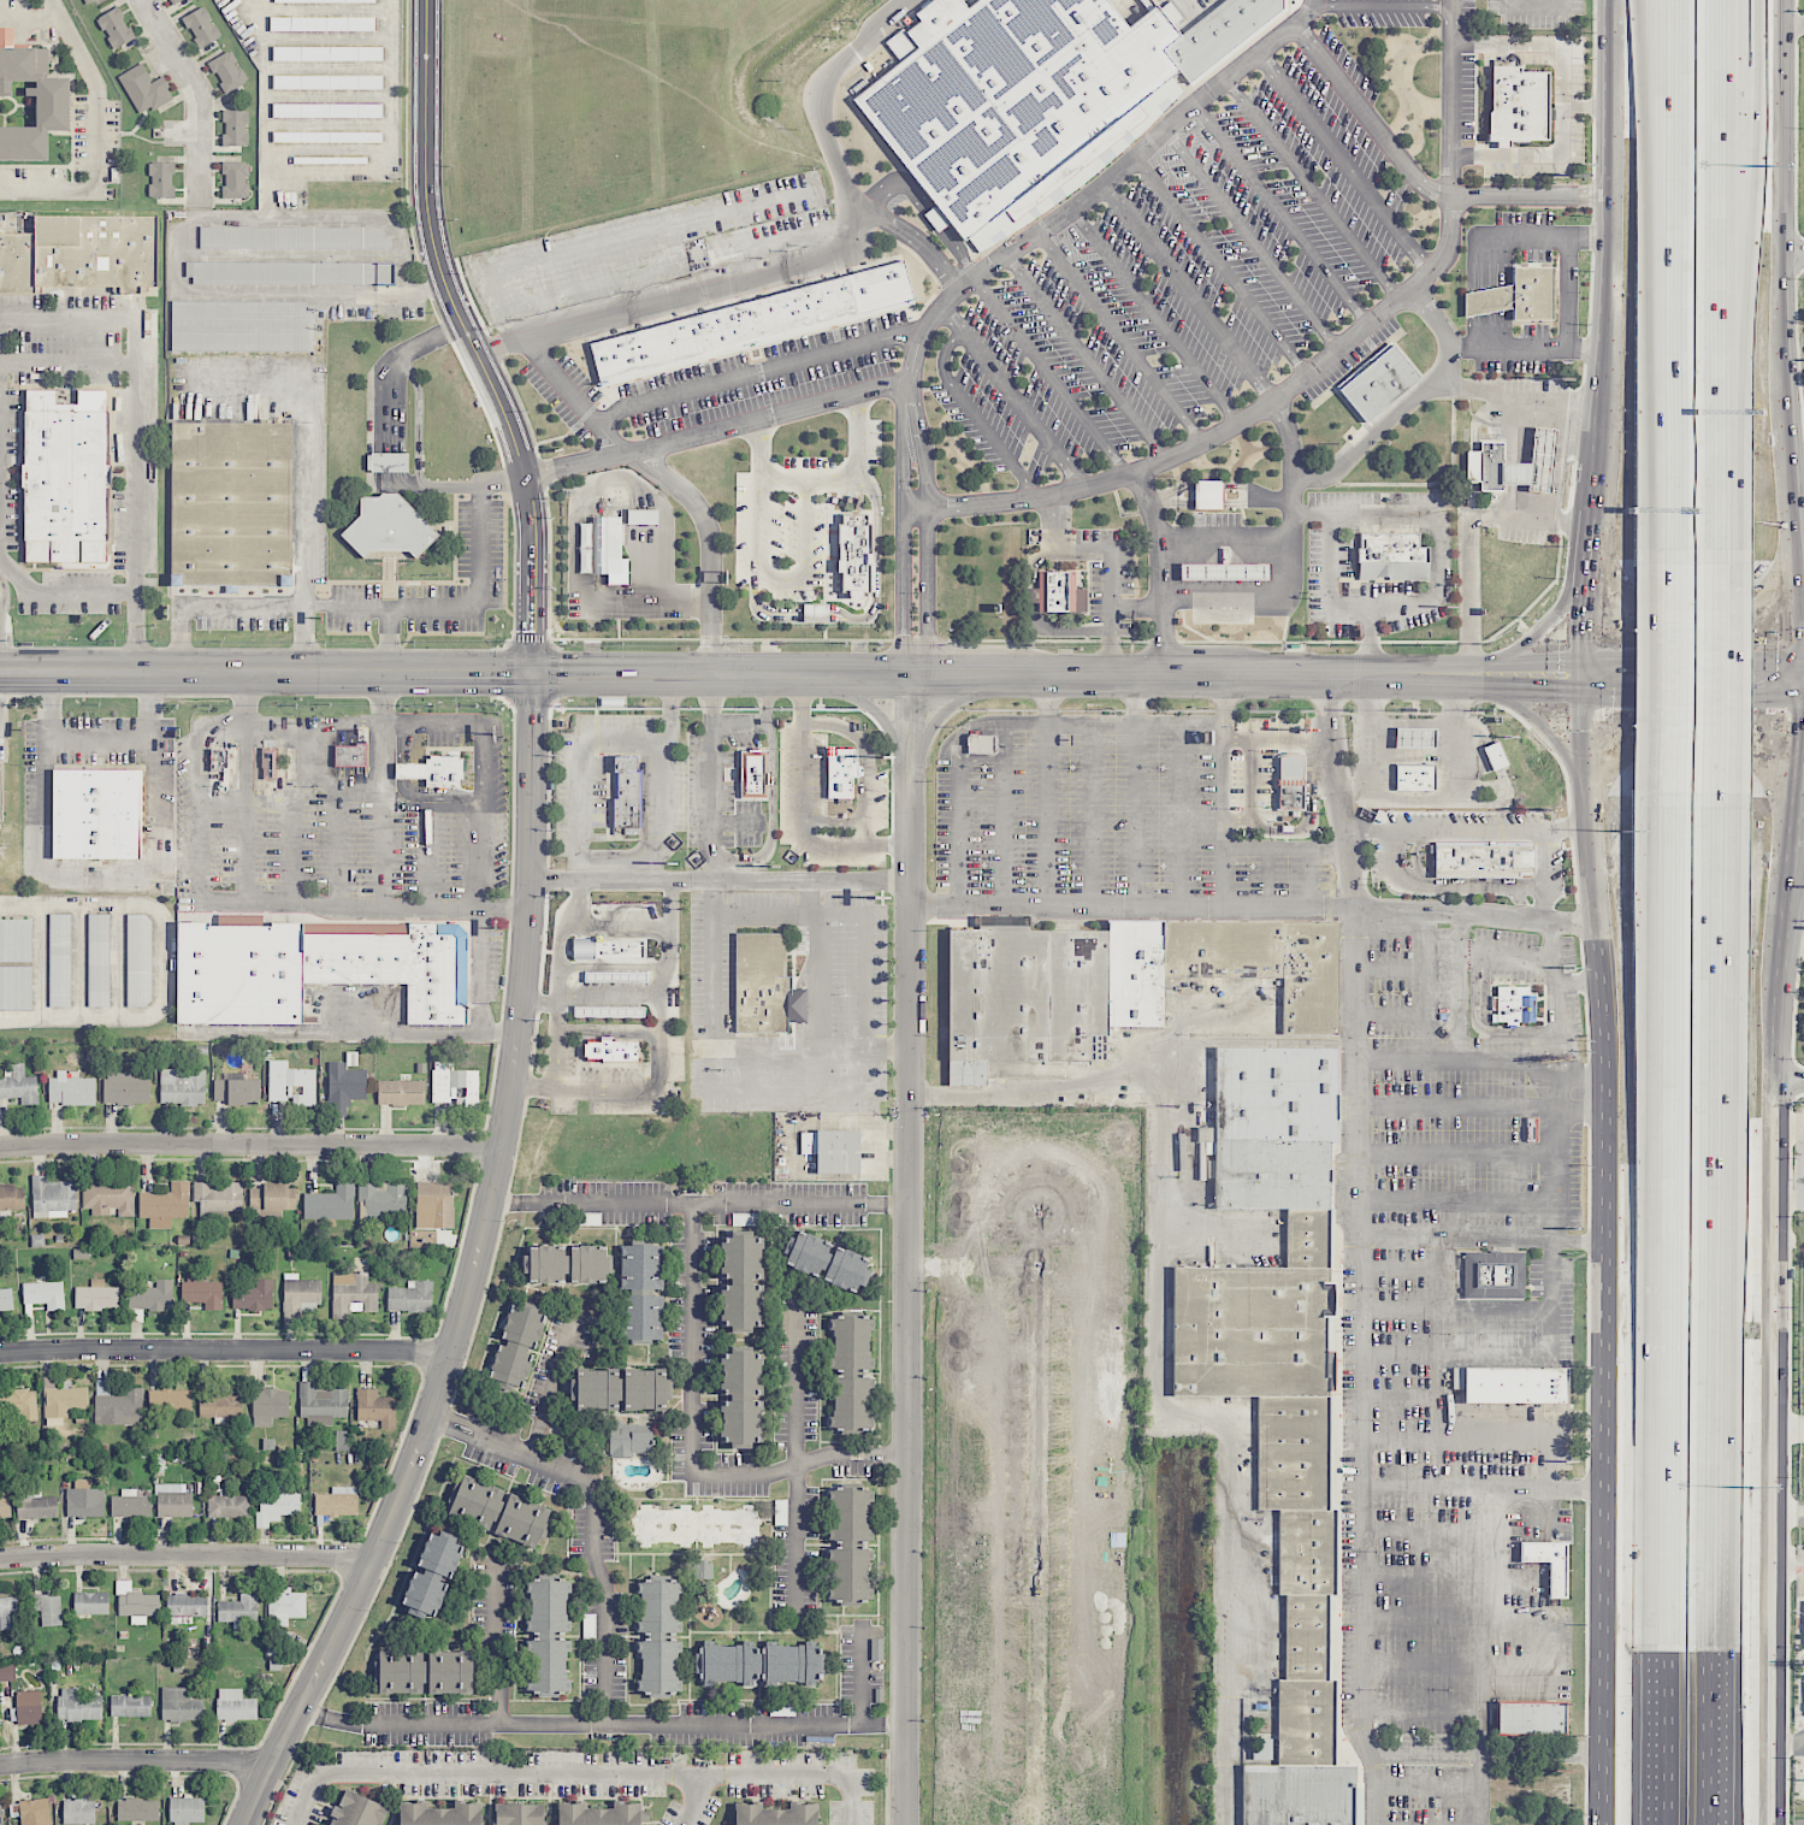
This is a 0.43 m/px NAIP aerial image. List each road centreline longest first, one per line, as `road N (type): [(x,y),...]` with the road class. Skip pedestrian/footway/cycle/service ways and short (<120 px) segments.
road 1 (tertiary): [(243,1824),(375,1566),(471,1300),(520,1046),(533,673)]
road 2 (residential): [(909,1824),(913,675)]
road 3 (secondary): [(1773,1824),(1770,1083),(1803,720)]
road 4 (motorway): [(1676,756),(1670,1824)]
road 5 (motorway): [(1703,1824),(1701,1549),(1726,761)]
road 6 (secondary): [(1447,678),(533,673)]
road 7 (secondary): [(1605,1076),(1605,1824)]
road 8 (residential): [(533,673),(528,490),(510,423),(449,291),(430,215),(427,0)]
road 9 (secondary): [(533,673),(0,672)]
road 10 (motorway): [(1731,530),(1753,0)]
road 11 (motorway): [(1731,530),(1728,0)]
road 12 (residential): [(503,1147),(0,1147)]
road 13 (residential): [(455,1351),(0,1354)]
road 14 (secondary): [(1619,0),(1619,237),(1608,401)]
road 15 (secondary): [(1581,692),(1605,1076)]
road 16 (secondary): [(1803,634),(1779,253)]
road 17 (residential): [(375,1566),(329,1557),(0,1558)]
road 18 (motorway): [(1661,0),(1681,305)]
road 19 (motorway): [(1681,305),(1678,610)]
road 20 (motorway): [(1683,0),(1681,305)]
road 21 (residential): [(270,1770),(207,1760),(0,1766)]
road 22 (secondary): [(1799,773),(1780,745),(1751,726),(1687,720),(1619,728),(1603,739),(1586,779)]
road 23 (secondary): [(1585,581),(1611,618),(1644,633),(1747,633),(1770,626),(1803,591)]
road 24 (secondary): [(1779,253),(1778,0)]
road 25 (secondary): [(1581,692),(1803,696)]
road 26 (secondary): [(1803,662),(1583,660)]
road 27 (motorway): [(1726,761),(1727,613)]
road 28 (motorway): [(1678,610),(1676,756)]
road 29 (secondary): [(1583,660),(1506,662),(1447,678)]
road 30 (secondary): [(1447,678),(1501,690),(1581,692)]
road 31 (secondary): [(1601,456),(1585,581)]
road 32 (secondary): [(1501,690),(1568,749),(1586,779)]

